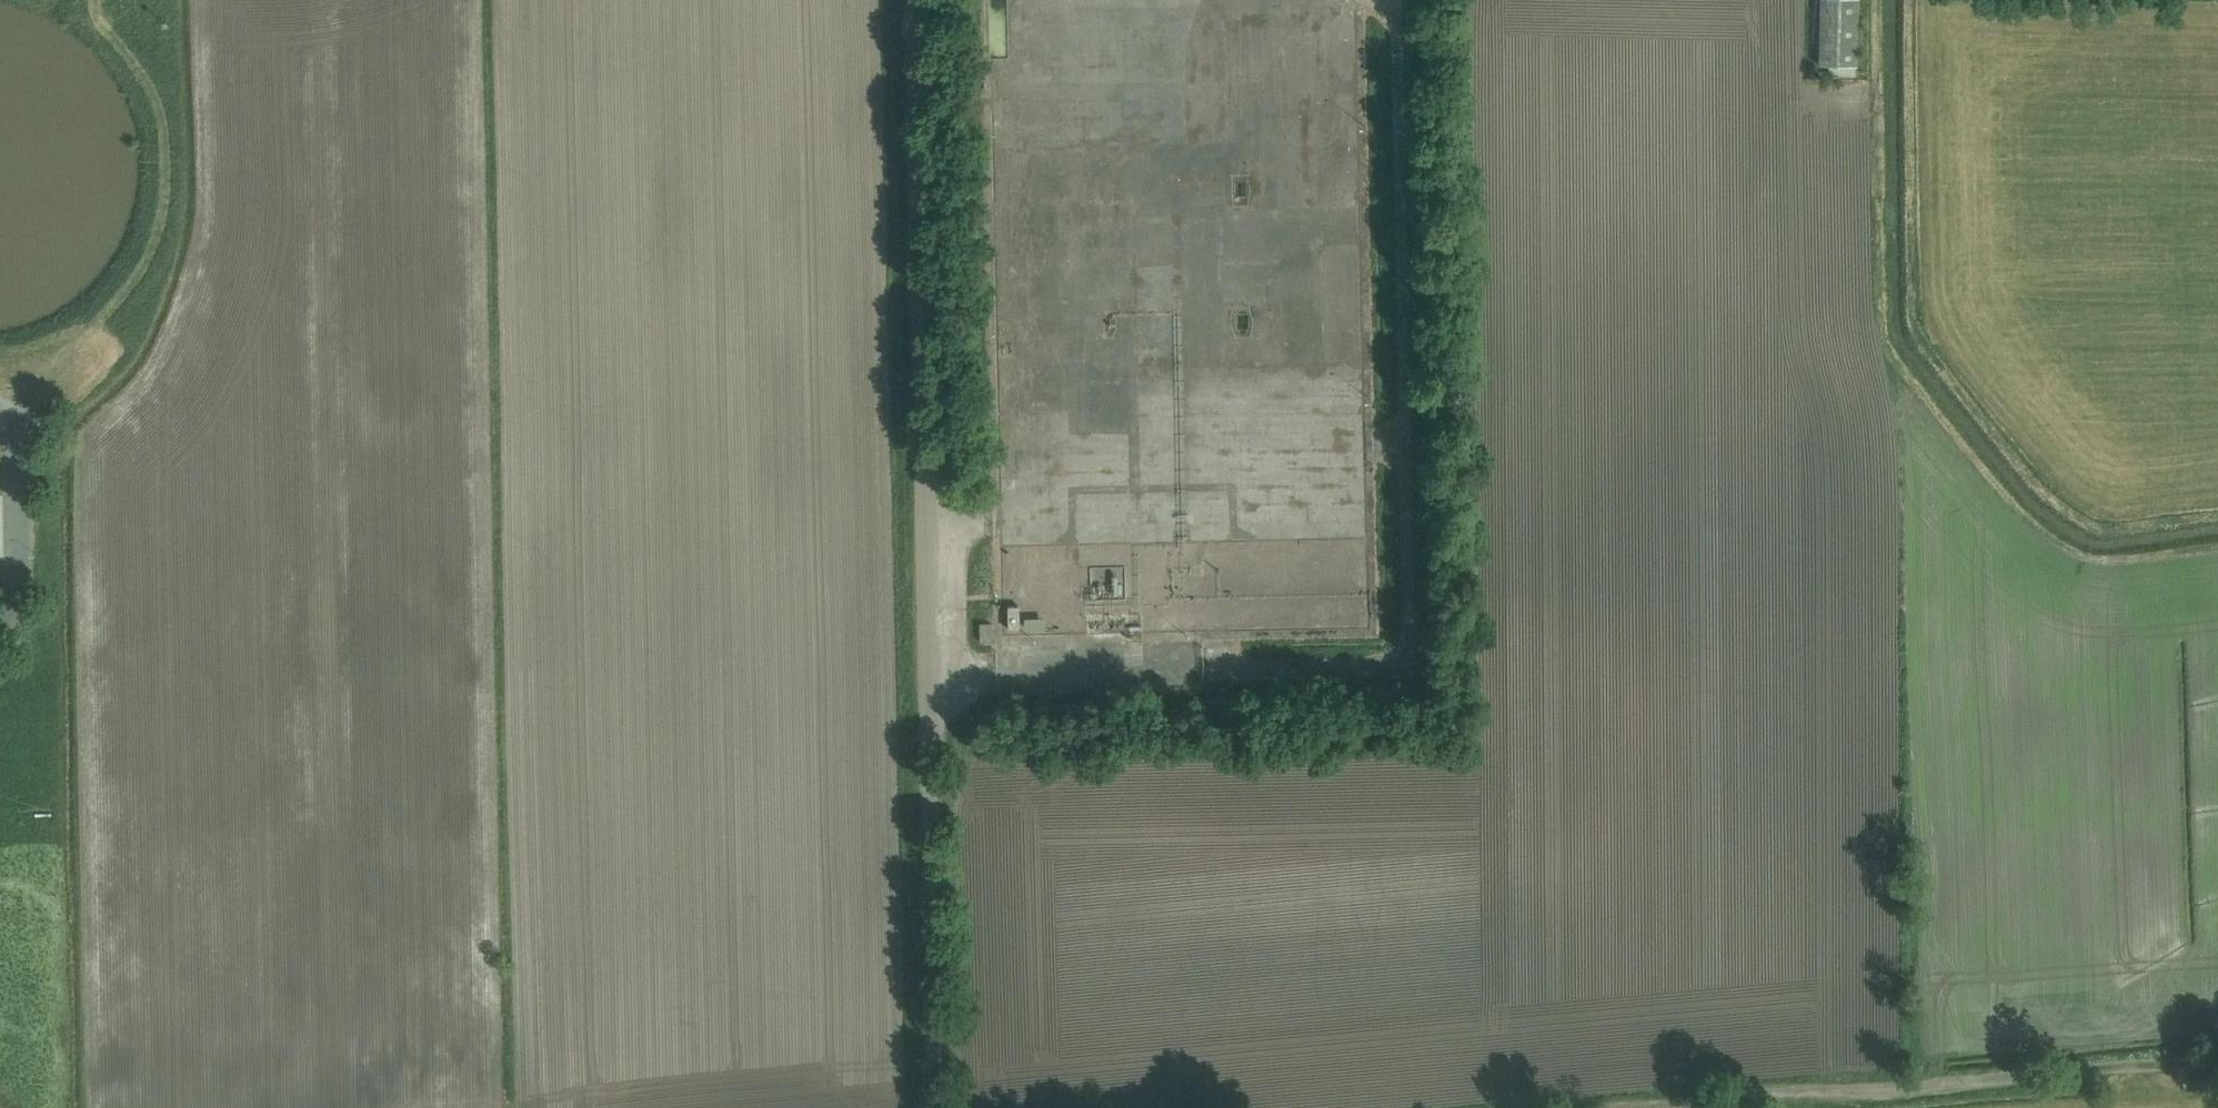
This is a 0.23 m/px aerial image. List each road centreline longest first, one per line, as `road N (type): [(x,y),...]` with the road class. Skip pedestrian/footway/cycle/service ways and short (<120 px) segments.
road 1 (unclassified): [(914,0),(930,1107)]
road 2 (track): [(1678,1107),(2217,1058)]
road 3 (unclassified): [(0,410),(17,416),(20,560),(0,620)]

